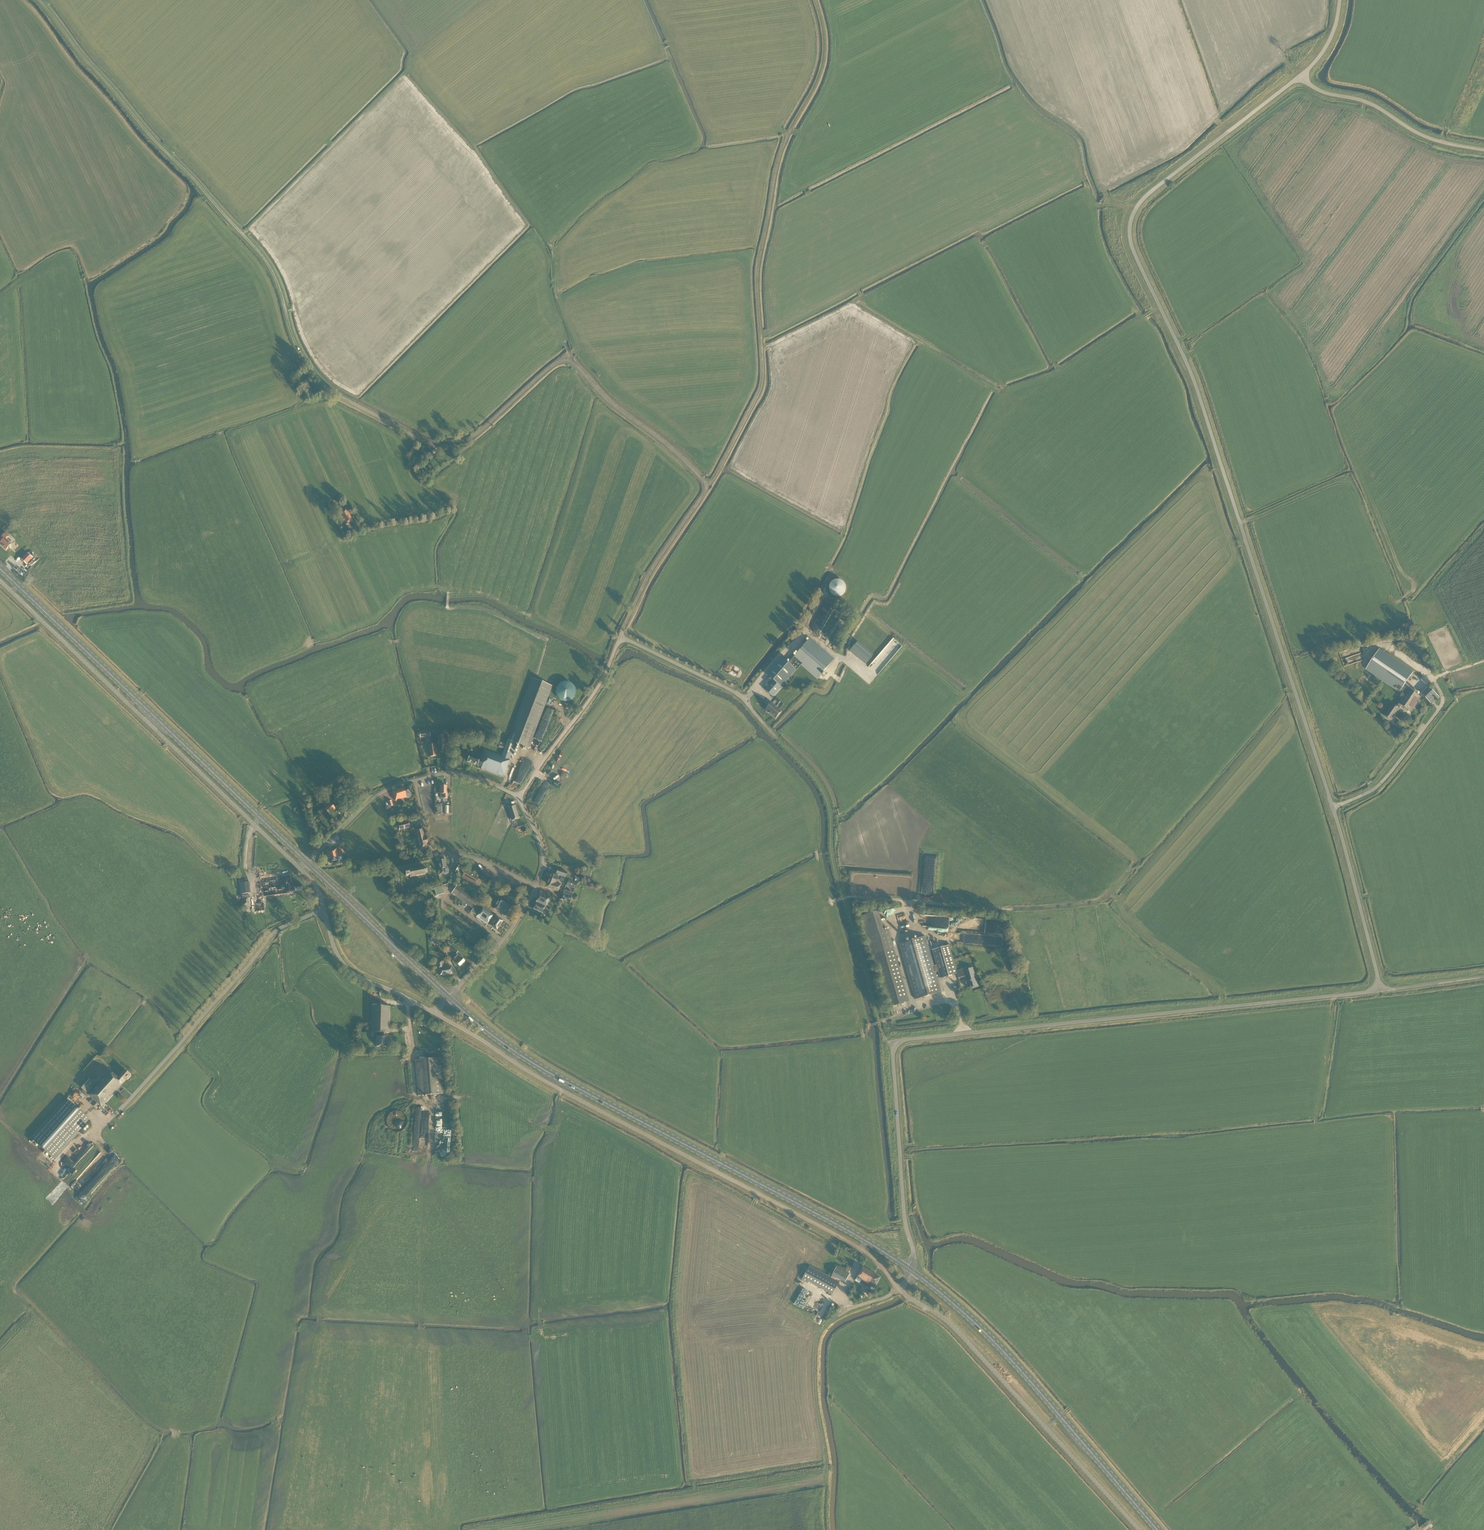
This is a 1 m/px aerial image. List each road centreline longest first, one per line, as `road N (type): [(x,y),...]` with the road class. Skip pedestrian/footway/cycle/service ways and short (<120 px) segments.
road 1 (unclassified): [(1380,991),(1335,816),(1208,426),(1133,234),(1142,206),(1302,76)]
road 2 (track): [(708,487),(569,362),(550,368),(472,439),(449,445),(423,441),(334,392),(299,351),(265,260),(39,0)]
road 3 (unclassified): [(910,1270),(894,1100),(899,1043),(1380,991)]
road 4 (unclassified): [(899,1289),(861,1249),(435,1014)]
road 5 (primary): [(910,1270),(535,1064),(448,997)]
road 6 (track): [(708,487),(762,386),(758,267),(776,167),(824,59),(816,0)]
road 7 (primary): [(308,864),(0,569)]
road 8 (unclassified): [(301,870),(0,581)]
road 9 (track): [(895,1048),(884,1034),(835,866),(826,796),(746,702)]
road 10 (unclassified): [(324,911),(272,935),(114,1116)]
road 11 (primary): [(1060,1417),(993,1341),(910,1270)]
road 12 (unclassified): [(1046,1428),(952,1326),(899,1289)]
road 13 (unclassified): [(1483,150),(1427,137),(1302,76)]
road 14 (primary): [(448,997),(308,864)]
road 15 (unclassified): [(518,798),(596,689),(620,637)]
road 16 (residential): [(536,886),(481,861),(431,852),(414,780)]
road 17 (track): [(620,637),(649,574),(708,487)]
road 18 (unclassified): [(435,1014),(350,971),(324,911)]
road 19 (primary): [(1157,1529),(1060,1417)]
road 20 (unclassified): [(448,997),(506,937),(536,886)]
road 21 (unclassified): [(746,702),(620,637)]
road 22 (unclassified): [(308,864),(376,796),(414,780)]
road 23 (unclassified): [(1139,1529),(1046,1428)]

